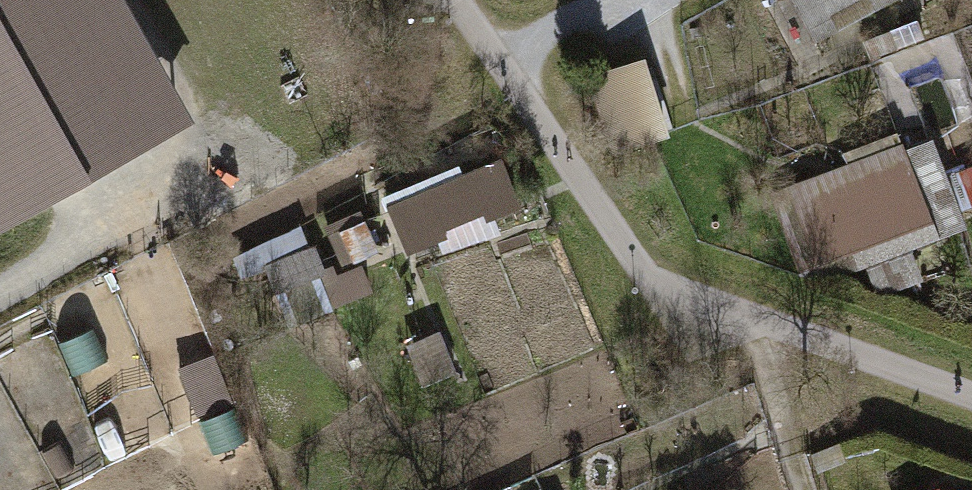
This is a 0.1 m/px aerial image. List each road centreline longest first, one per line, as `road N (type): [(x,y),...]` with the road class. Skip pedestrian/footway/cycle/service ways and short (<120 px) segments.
road 1 (track): [(971,399),(651,277),(449,0)]

